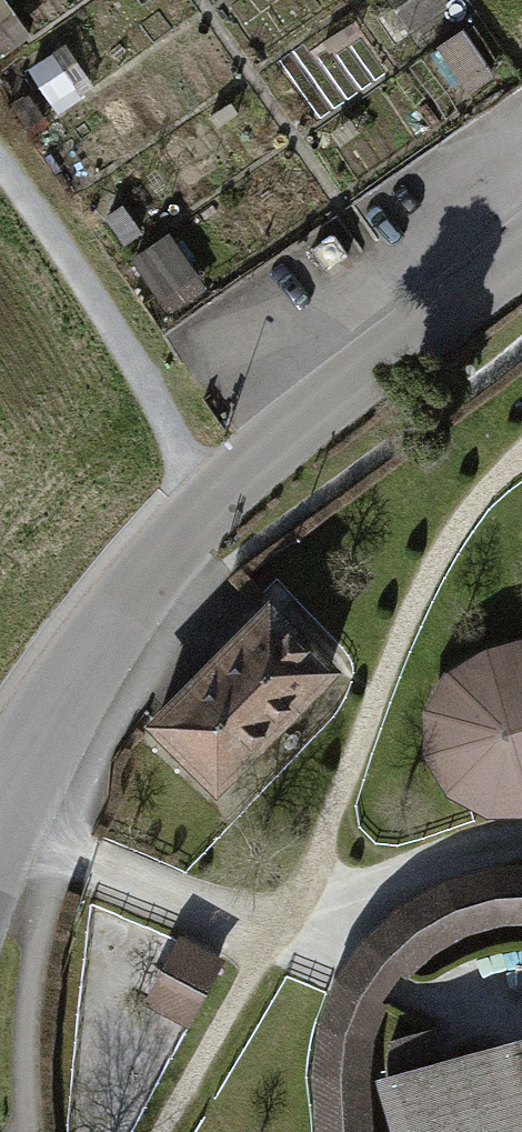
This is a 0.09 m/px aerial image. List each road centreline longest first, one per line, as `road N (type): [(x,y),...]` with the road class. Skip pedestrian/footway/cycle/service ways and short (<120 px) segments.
road 1 (residential): [(0,808),(99,634),(183,531),(521,251)]
road 2 (track): [(188,464),(118,327),(0,159)]

